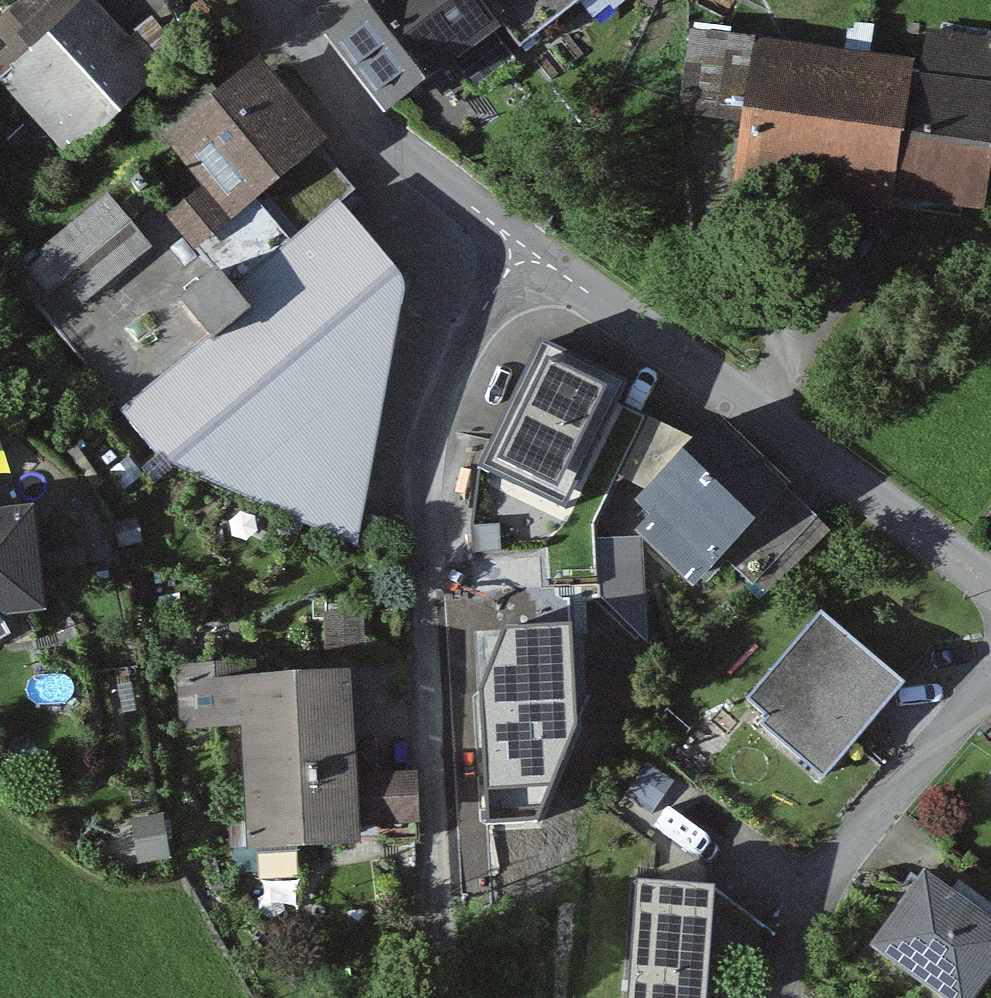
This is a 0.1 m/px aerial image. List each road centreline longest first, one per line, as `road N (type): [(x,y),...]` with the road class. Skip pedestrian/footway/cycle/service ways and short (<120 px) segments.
road 1 (unclassified): [(283,0),(367,119),(990,590)]

